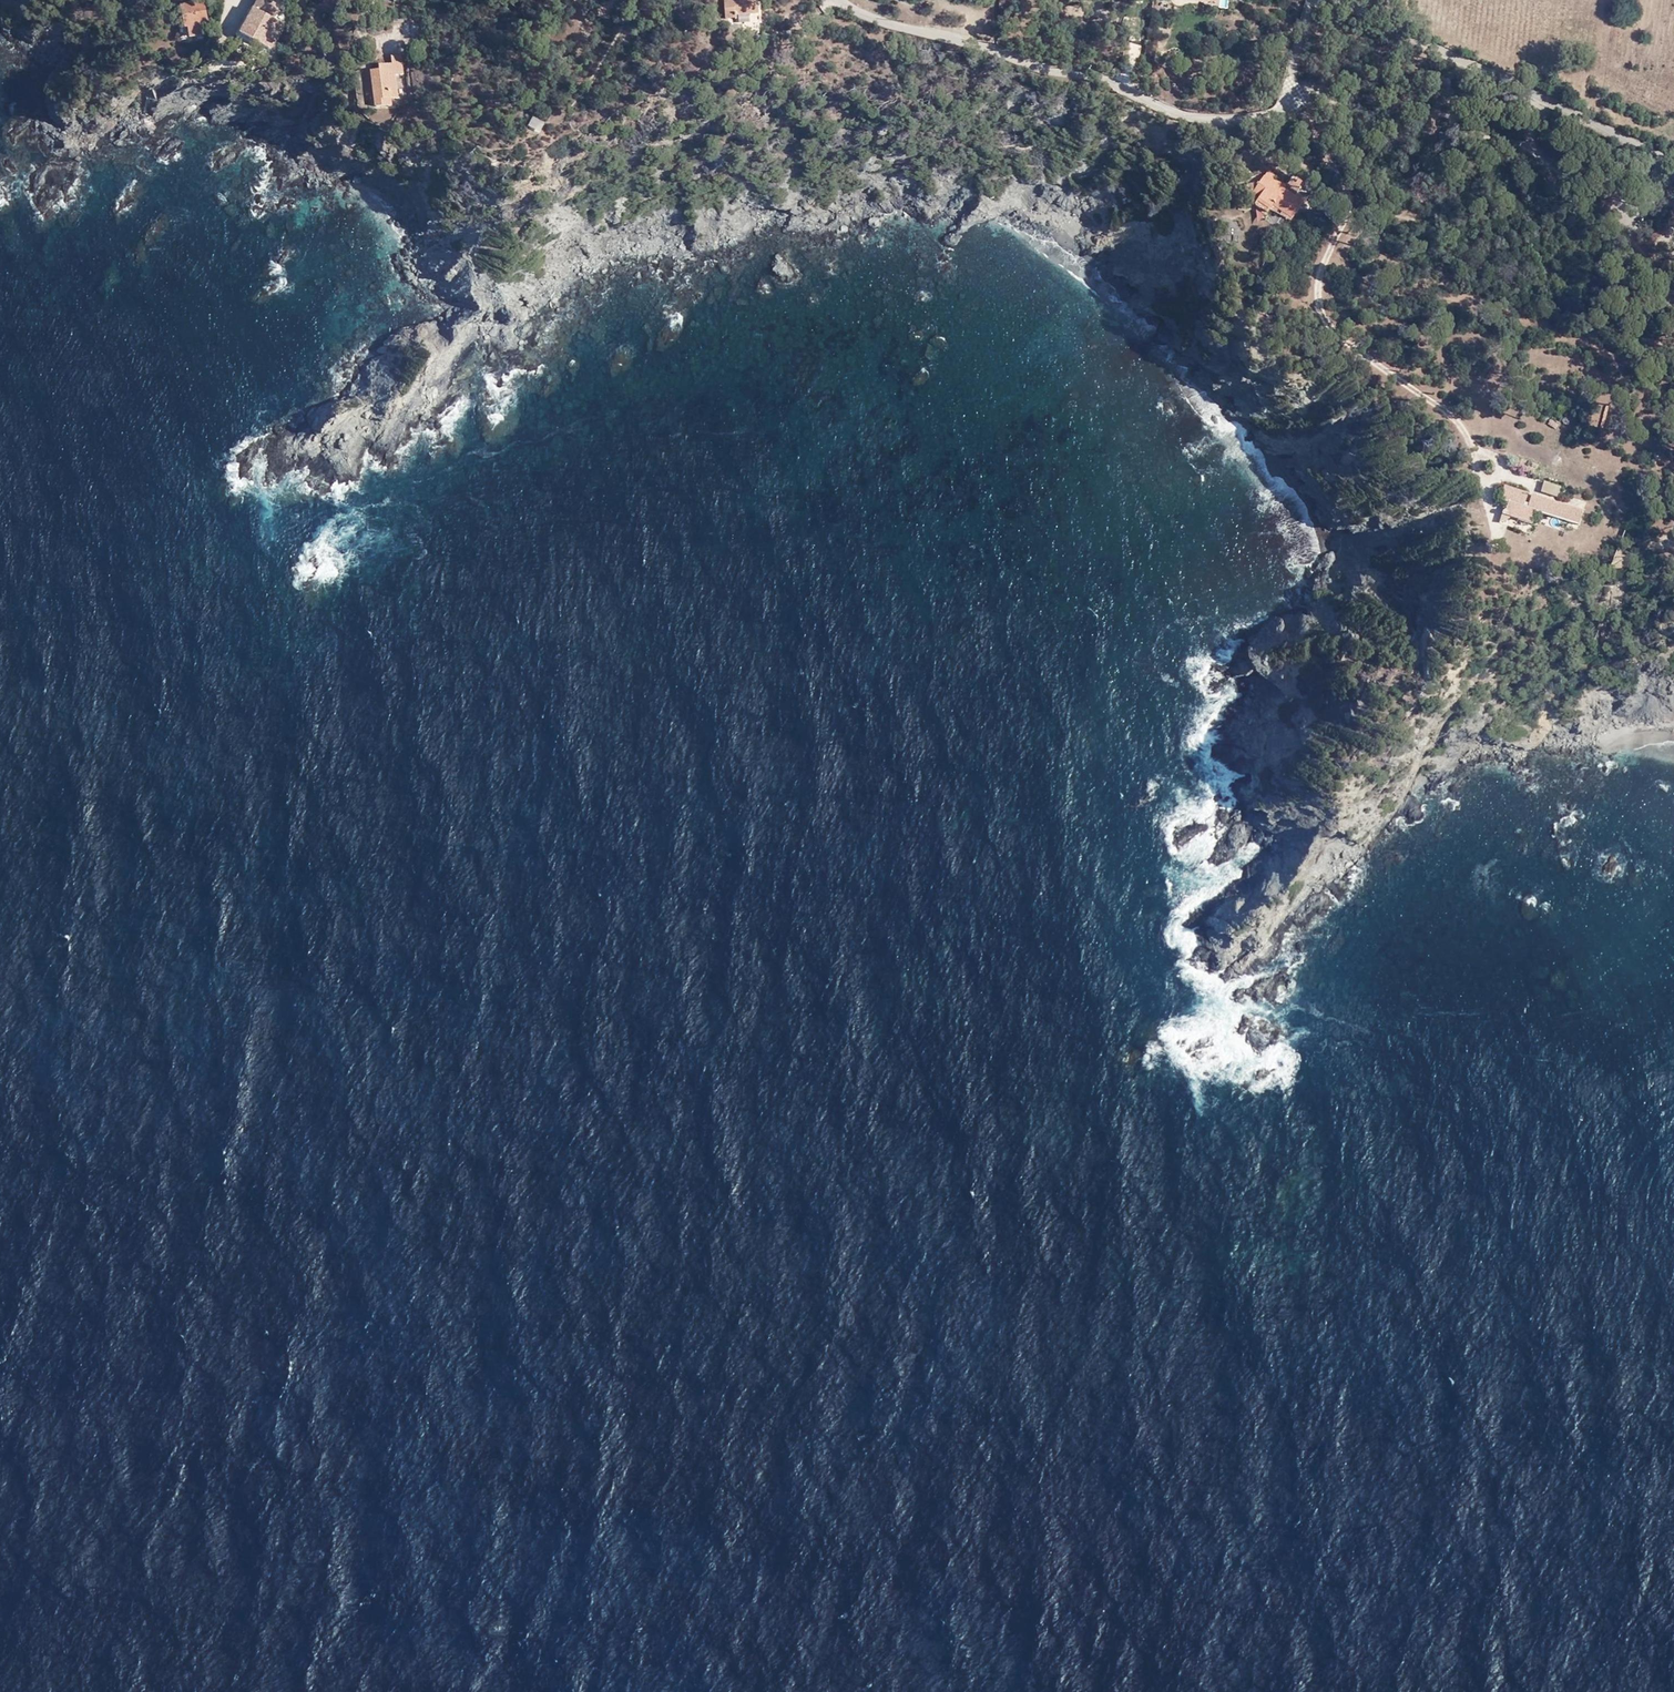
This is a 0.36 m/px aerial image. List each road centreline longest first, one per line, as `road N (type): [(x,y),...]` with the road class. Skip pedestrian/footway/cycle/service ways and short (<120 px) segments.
road 1 (residential): [(1309,0),(1294,90),(1283,112),(1252,121),(1210,121),(1147,92),(880,22),(837,0)]
road 2 (residential): [(1673,166),(1513,93),(1337,0)]

